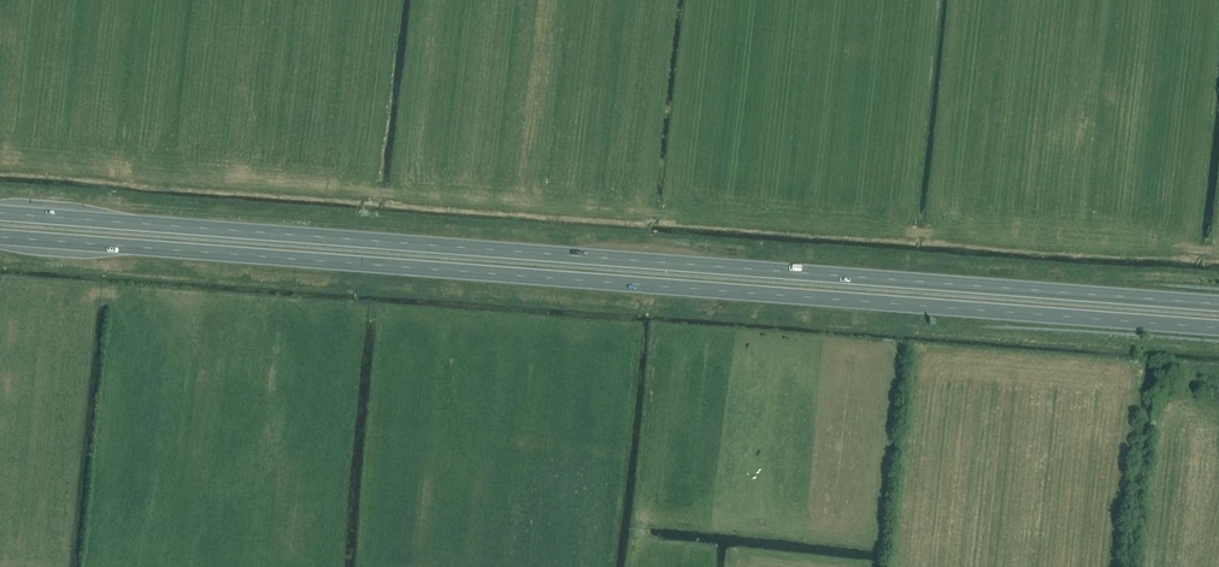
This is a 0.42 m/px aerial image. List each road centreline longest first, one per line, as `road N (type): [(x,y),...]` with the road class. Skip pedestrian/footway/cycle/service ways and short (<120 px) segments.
road 1 (trunk): [(1218,304),(0,213)]
road 2 (trunk): [(0,236),(1218,327)]

